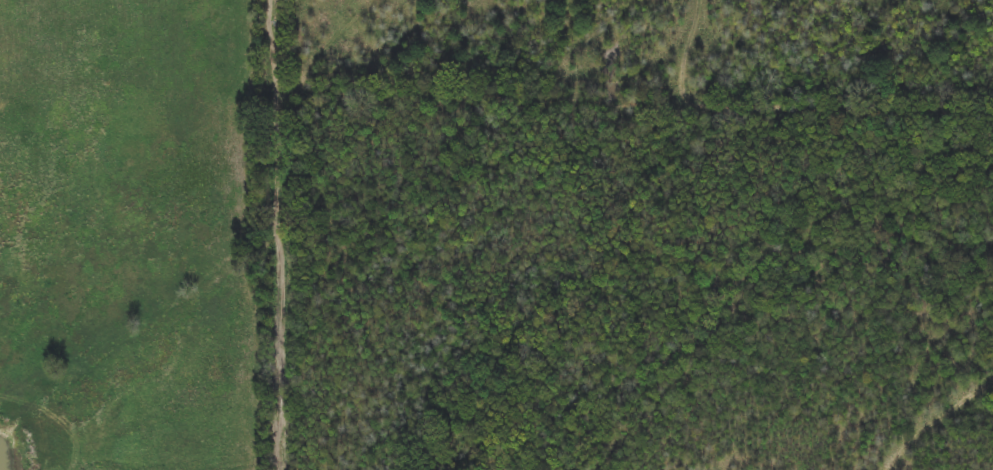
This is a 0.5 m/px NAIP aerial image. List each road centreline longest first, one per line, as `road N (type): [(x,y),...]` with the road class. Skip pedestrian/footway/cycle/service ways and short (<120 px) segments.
road 1 (track): [(276,0),(273,469)]

